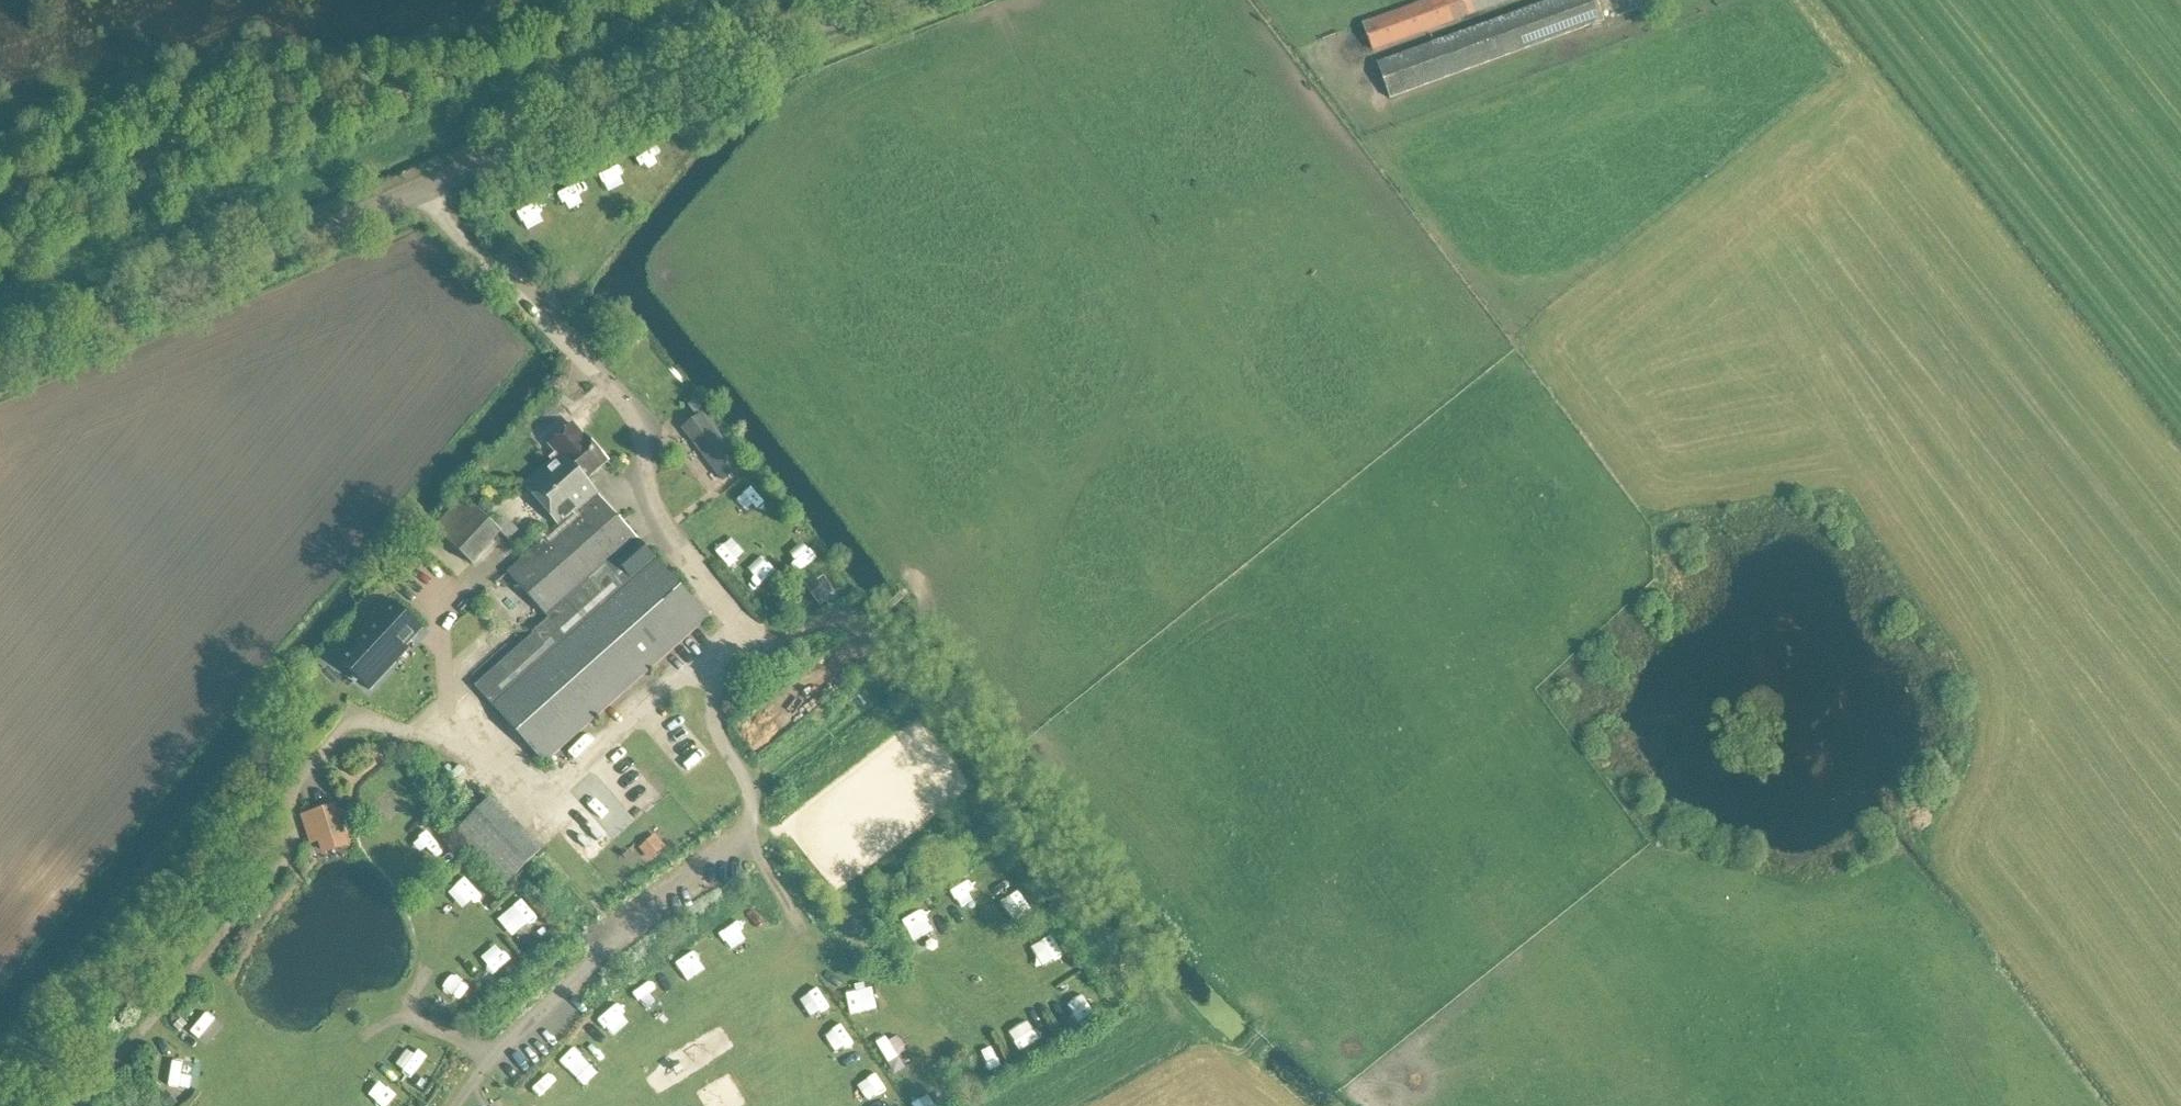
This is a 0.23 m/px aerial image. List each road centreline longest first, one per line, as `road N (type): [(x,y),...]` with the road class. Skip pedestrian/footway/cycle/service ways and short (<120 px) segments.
road 1 (unclassified): [(0,365),(413,191),(912,0)]
road 2 (track): [(859,611),(767,644),(738,632)]

